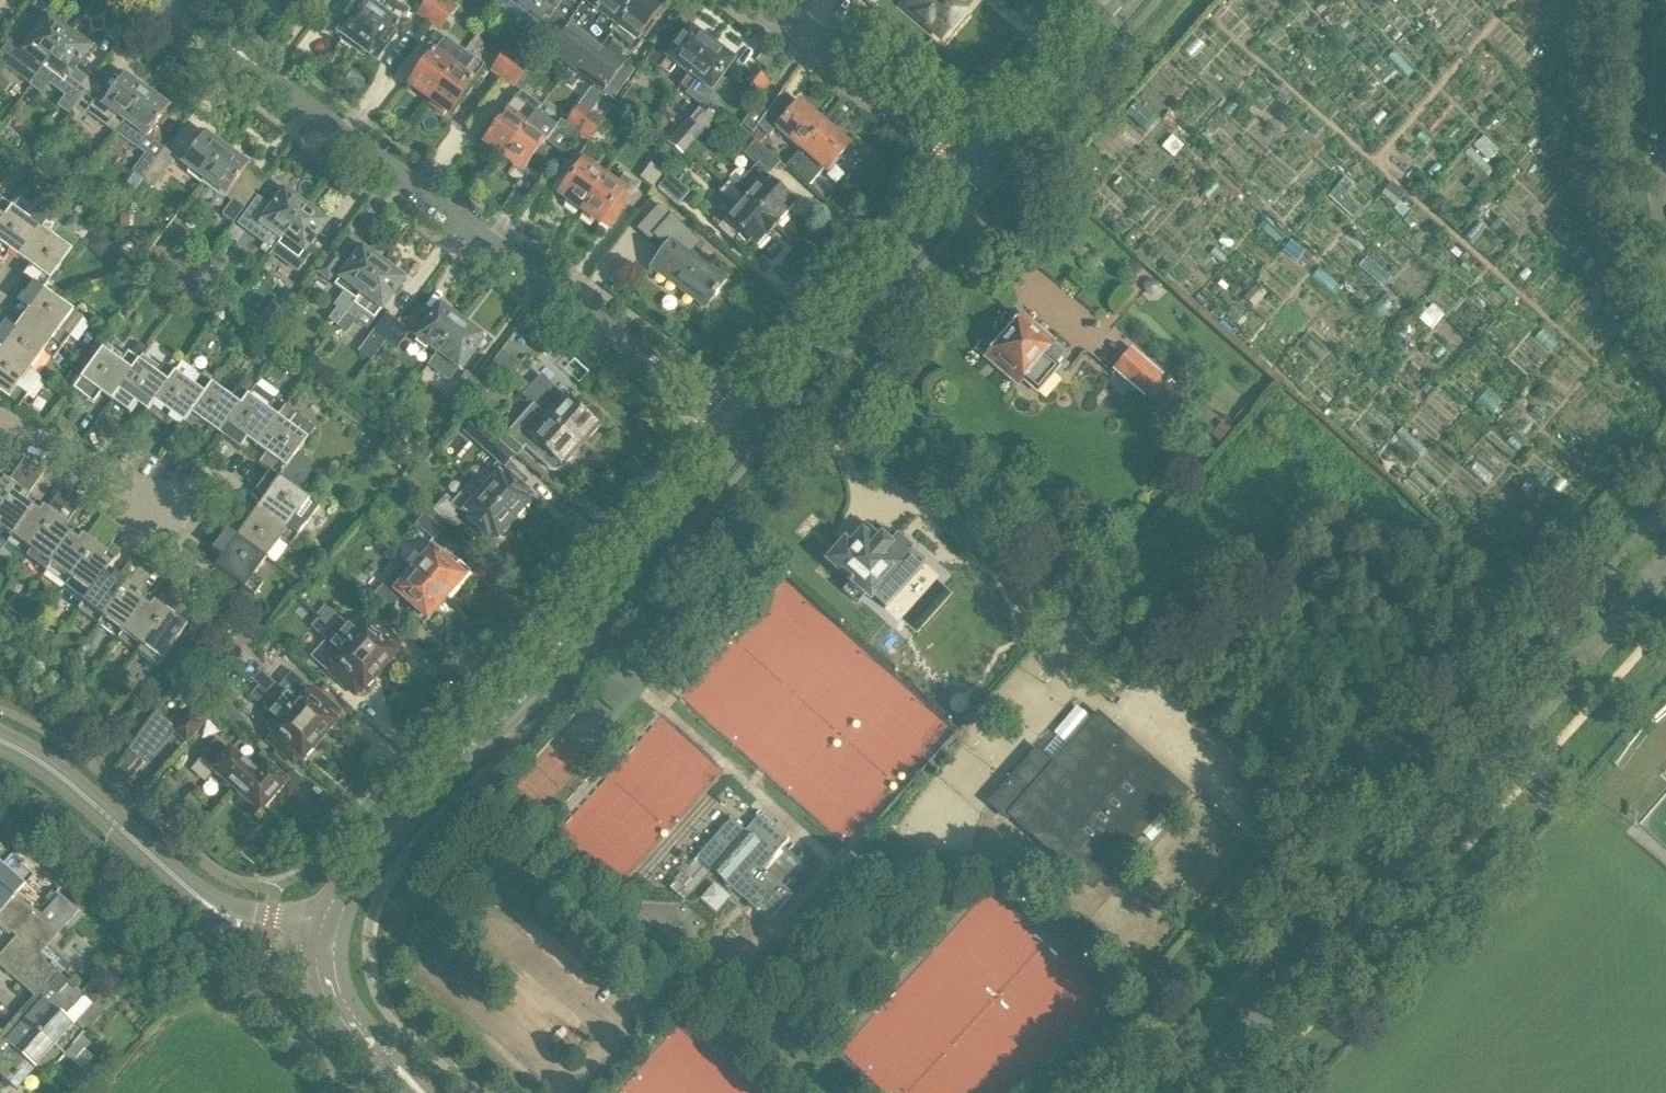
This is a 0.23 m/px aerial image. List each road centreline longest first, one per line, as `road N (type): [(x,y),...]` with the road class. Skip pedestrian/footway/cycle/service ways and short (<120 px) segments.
road 1 (residential): [(743,430),(157,0)]
road 2 (residential): [(1194,1092),(1665,560)]
road 3 (tertiary): [(324,939),(354,875),(584,627),(743,430)]
road 4 (tertiary): [(324,939),(268,932),(220,908),(48,766),(0,740)]
road 5 (tertiary): [(743,430),(975,168)]
road 6 (residential): [(975,168),(753,0)]
road 7 (tertiary): [(975,168),(1125,0)]
road 8 (track): [(1375,163),(1513,0)]
road 9 (residential): [(171,504),(121,486),(0,417)]
road 10 (tertiary): [(420,1092),(335,1006),(324,939)]
road 11 (residential): [(1665,176),(1660,0)]

